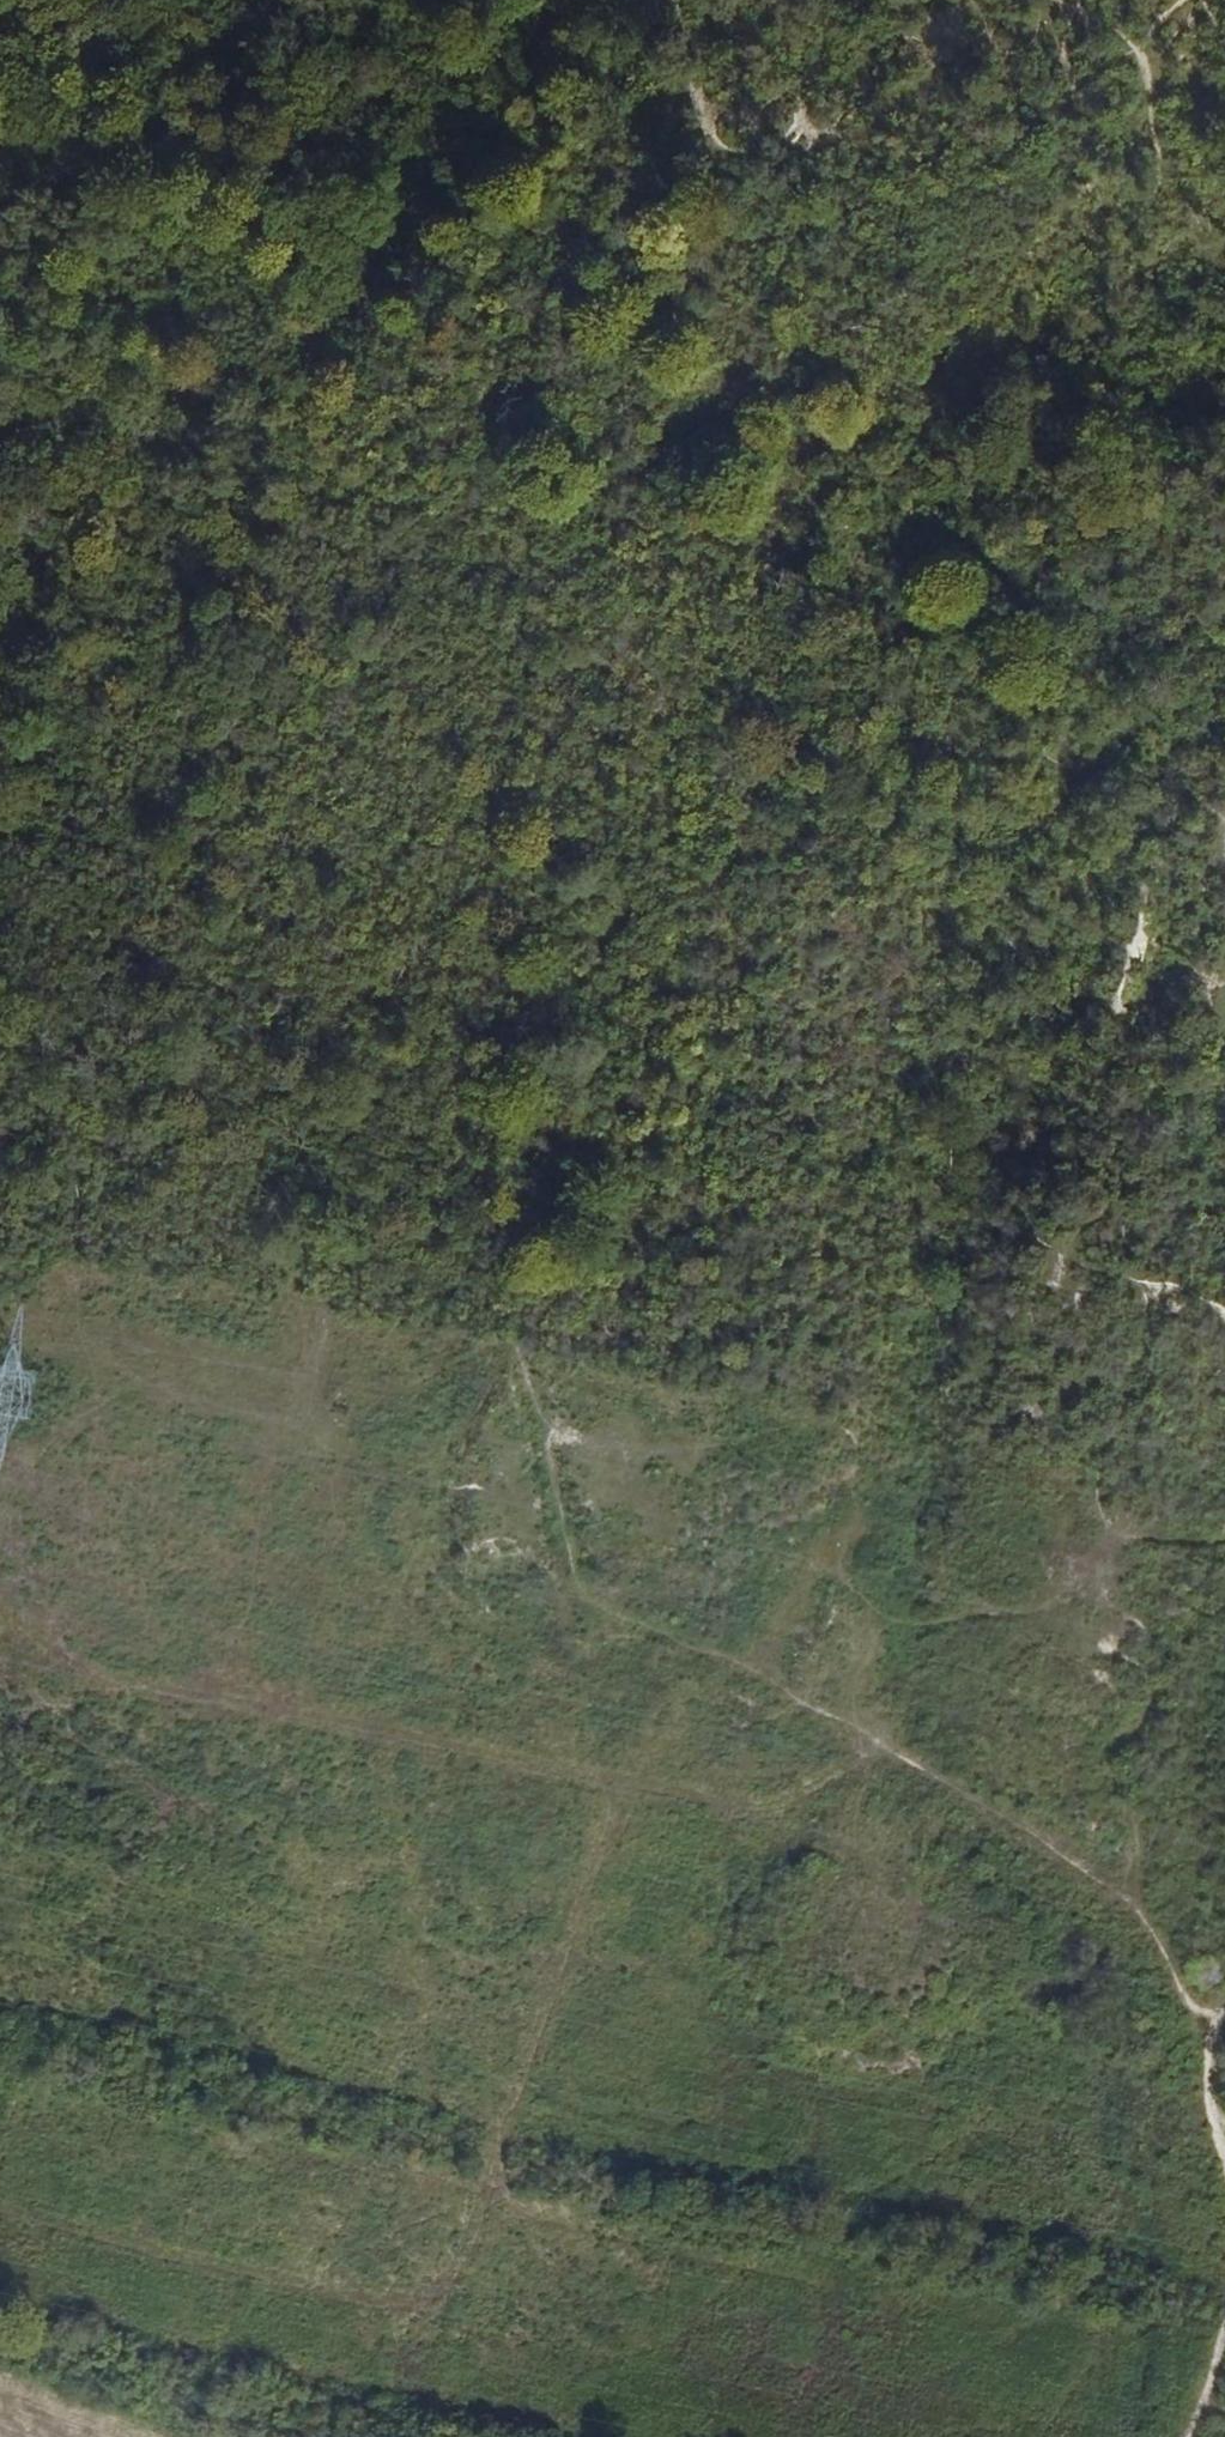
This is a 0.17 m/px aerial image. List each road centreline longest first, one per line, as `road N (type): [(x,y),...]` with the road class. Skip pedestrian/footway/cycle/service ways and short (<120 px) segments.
road 1 (track): [(1216,2040),(1157,1940),(1083,1866),(978,1799),(582,1594),(514,1334)]

